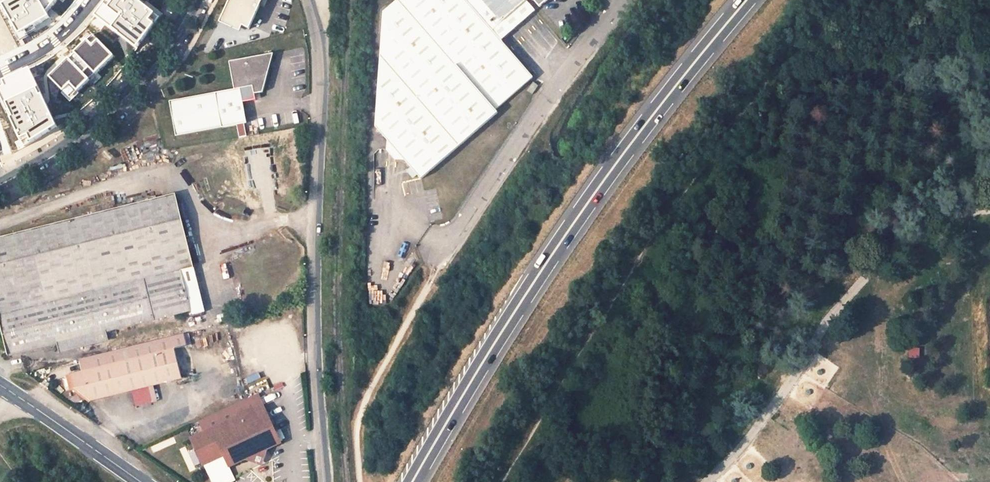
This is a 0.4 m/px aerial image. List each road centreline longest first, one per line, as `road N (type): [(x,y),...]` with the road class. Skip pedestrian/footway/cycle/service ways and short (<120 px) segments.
road 1 (trunk): [(413,481),(555,251),(747,0)]
road 2 (unclassified): [(321,481),(313,384),(316,60),(307,0)]
road 3 (residential): [(624,0),(584,44),(432,281)]
road 4 (secondary): [(0,194),(88,140),(117,112),(148,83),(201,0)]
road 5 (secondary): [(183,0),(157,44),(105,100),(0,175)]
road 6 (tertiary): [(141,481),(0,384)]
road 7 (residential): [(94,0),(59,40),(0,72)]

